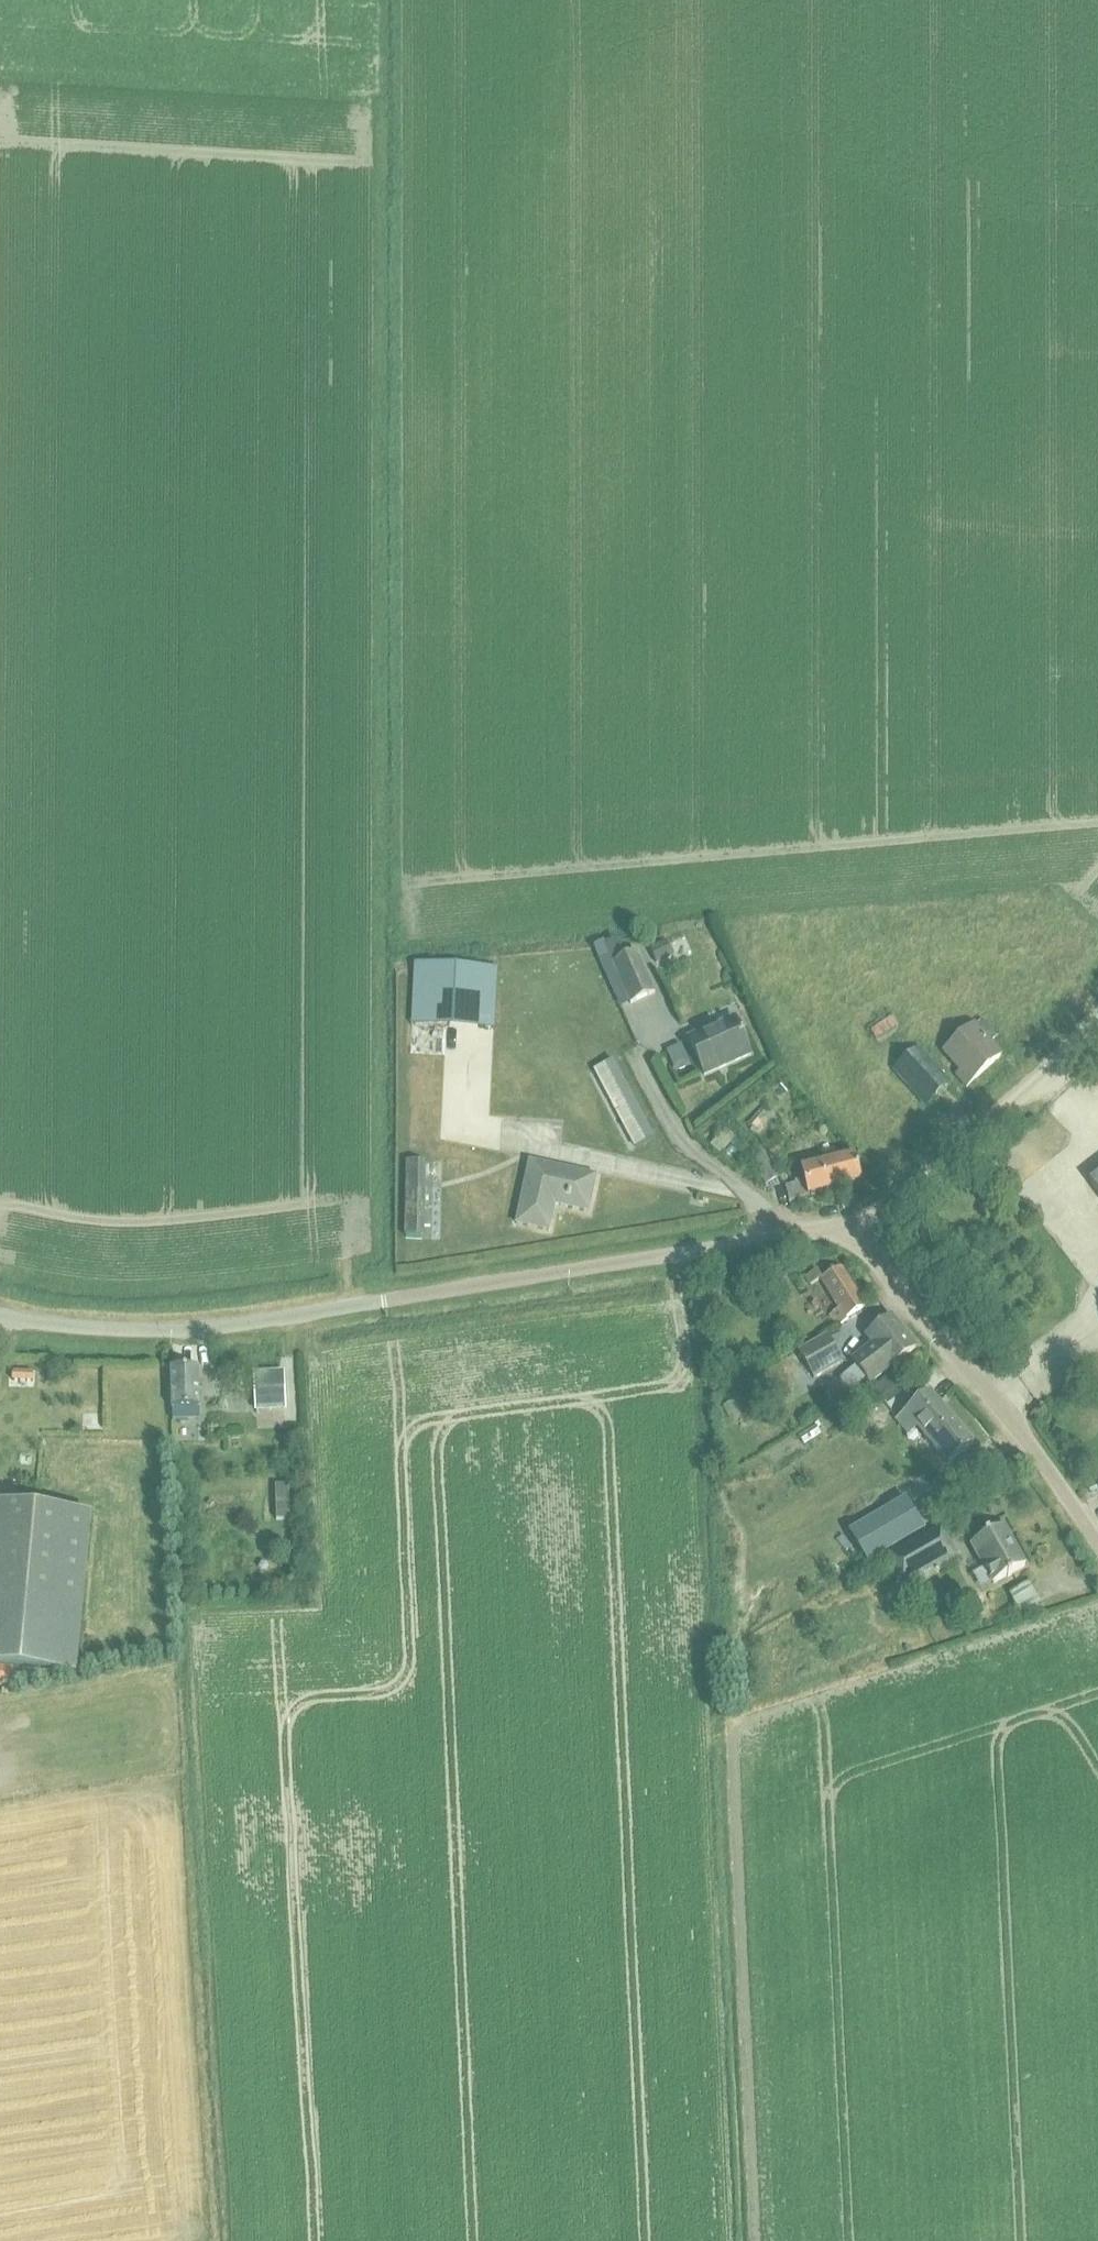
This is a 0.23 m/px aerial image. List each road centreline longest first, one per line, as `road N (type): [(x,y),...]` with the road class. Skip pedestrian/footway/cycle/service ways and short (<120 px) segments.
road 1 (unclassified): [(0,1315),(180,1331),(855,1228)]
road 2 (unclassified): [(1097,1543),(855,1228)]
road 3 (unclassified): [(855,1228),(990,1118),(1097,1015)]

